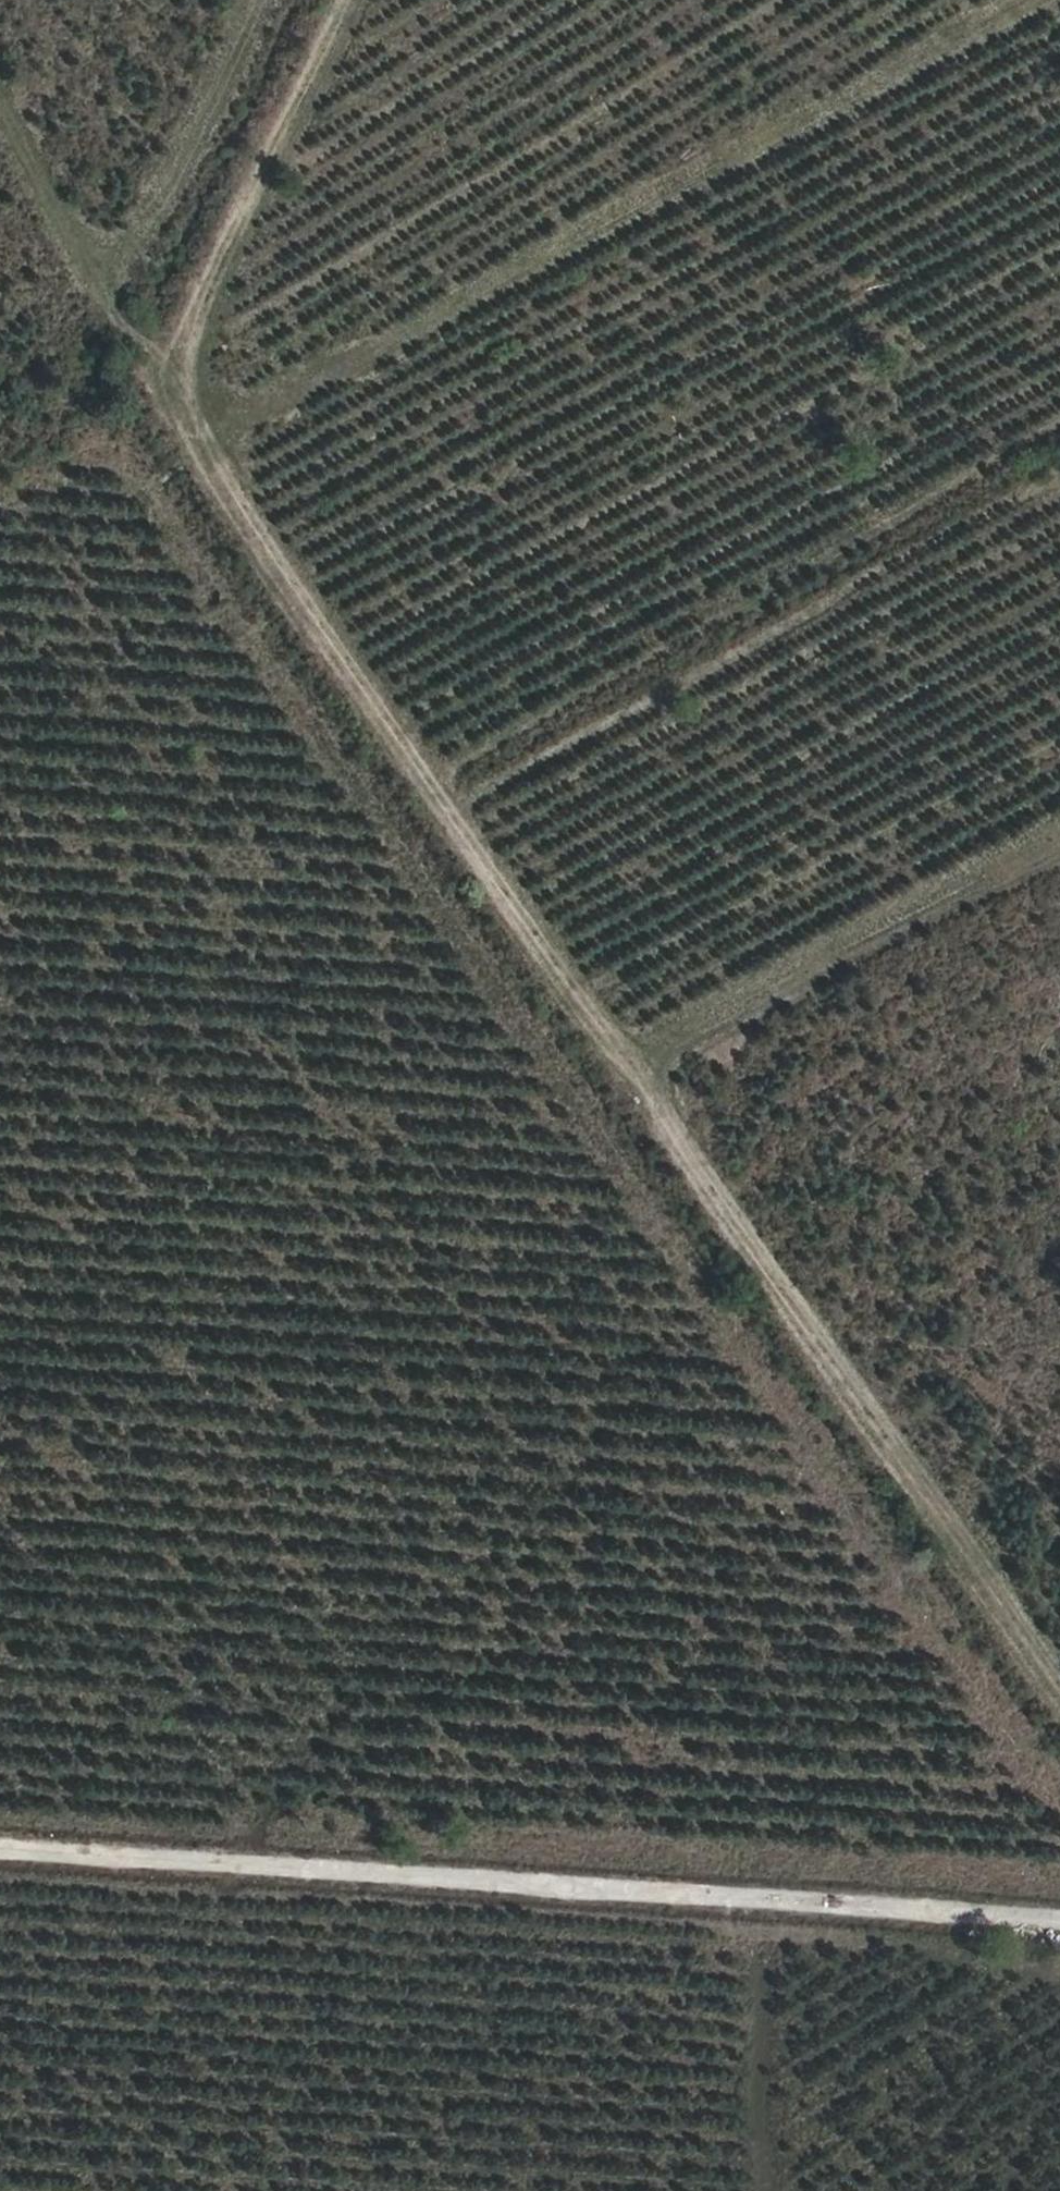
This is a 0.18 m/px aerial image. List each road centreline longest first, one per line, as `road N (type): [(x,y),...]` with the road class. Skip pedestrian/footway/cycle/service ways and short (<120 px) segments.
road 1 (track): [(1059,1918),(0,1848)]

